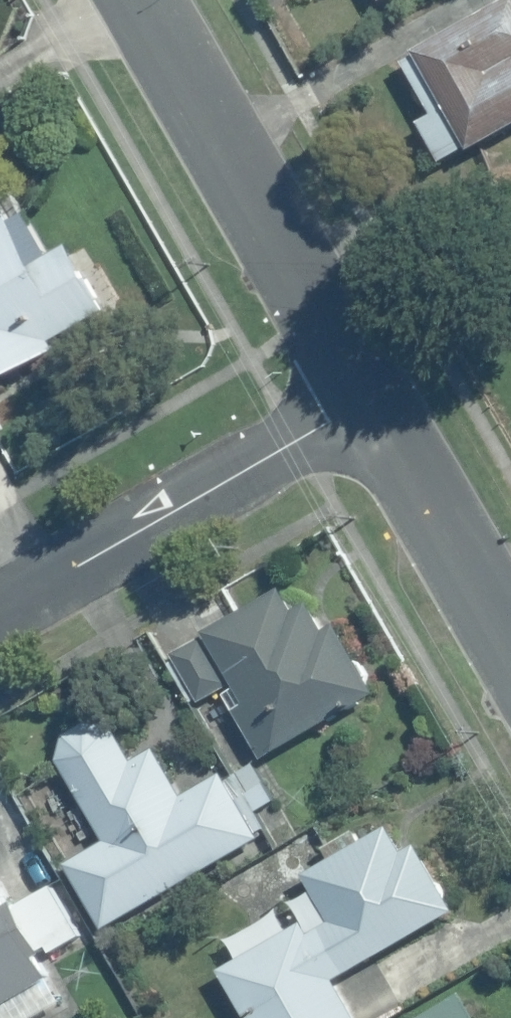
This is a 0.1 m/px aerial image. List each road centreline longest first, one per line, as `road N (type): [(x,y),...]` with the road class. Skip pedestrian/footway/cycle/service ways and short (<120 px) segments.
road 1 (residential): [(369,400),(140,0)]
road 2 (residential): [(369,400),(0,612)]
road 3 (residential): [(510,645),(369,400)]

